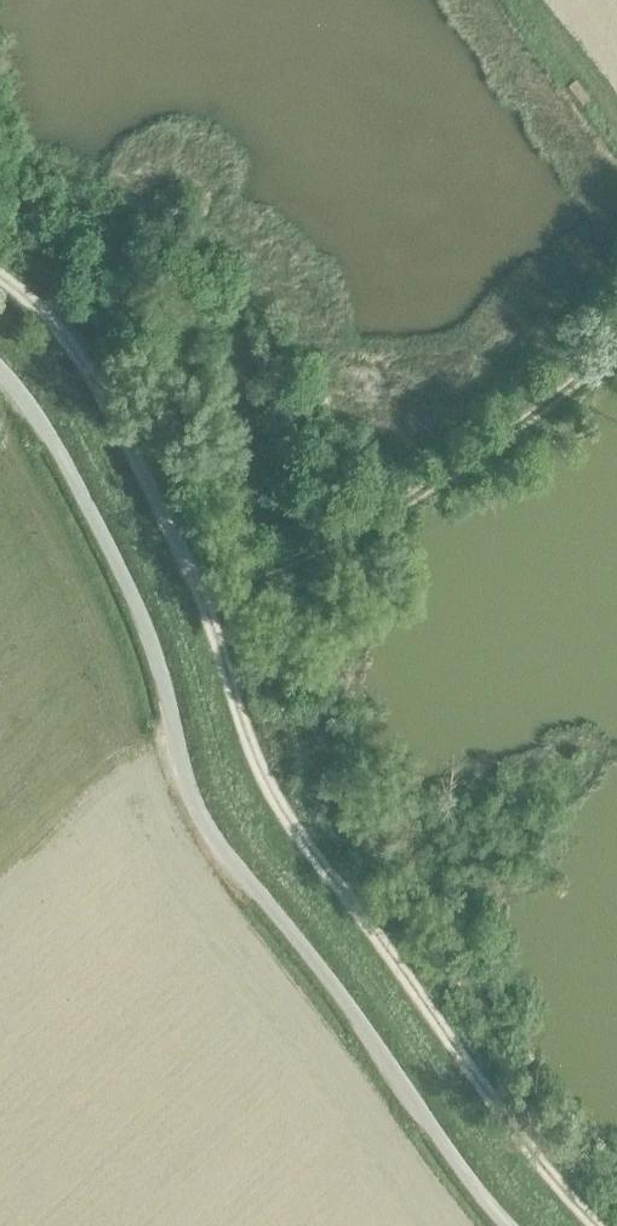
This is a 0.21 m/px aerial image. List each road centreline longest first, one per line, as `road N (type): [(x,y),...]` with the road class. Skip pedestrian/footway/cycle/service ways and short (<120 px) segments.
road 1 (track): [(0,275),(49,310),(136,455),(199,587),(270,792),(483,1084),(600,1225)]
road 2 (unclassified): [(0,369),(46,428),(121,570),(209,829),(362,1025),(465,1173),(515,1225)]

